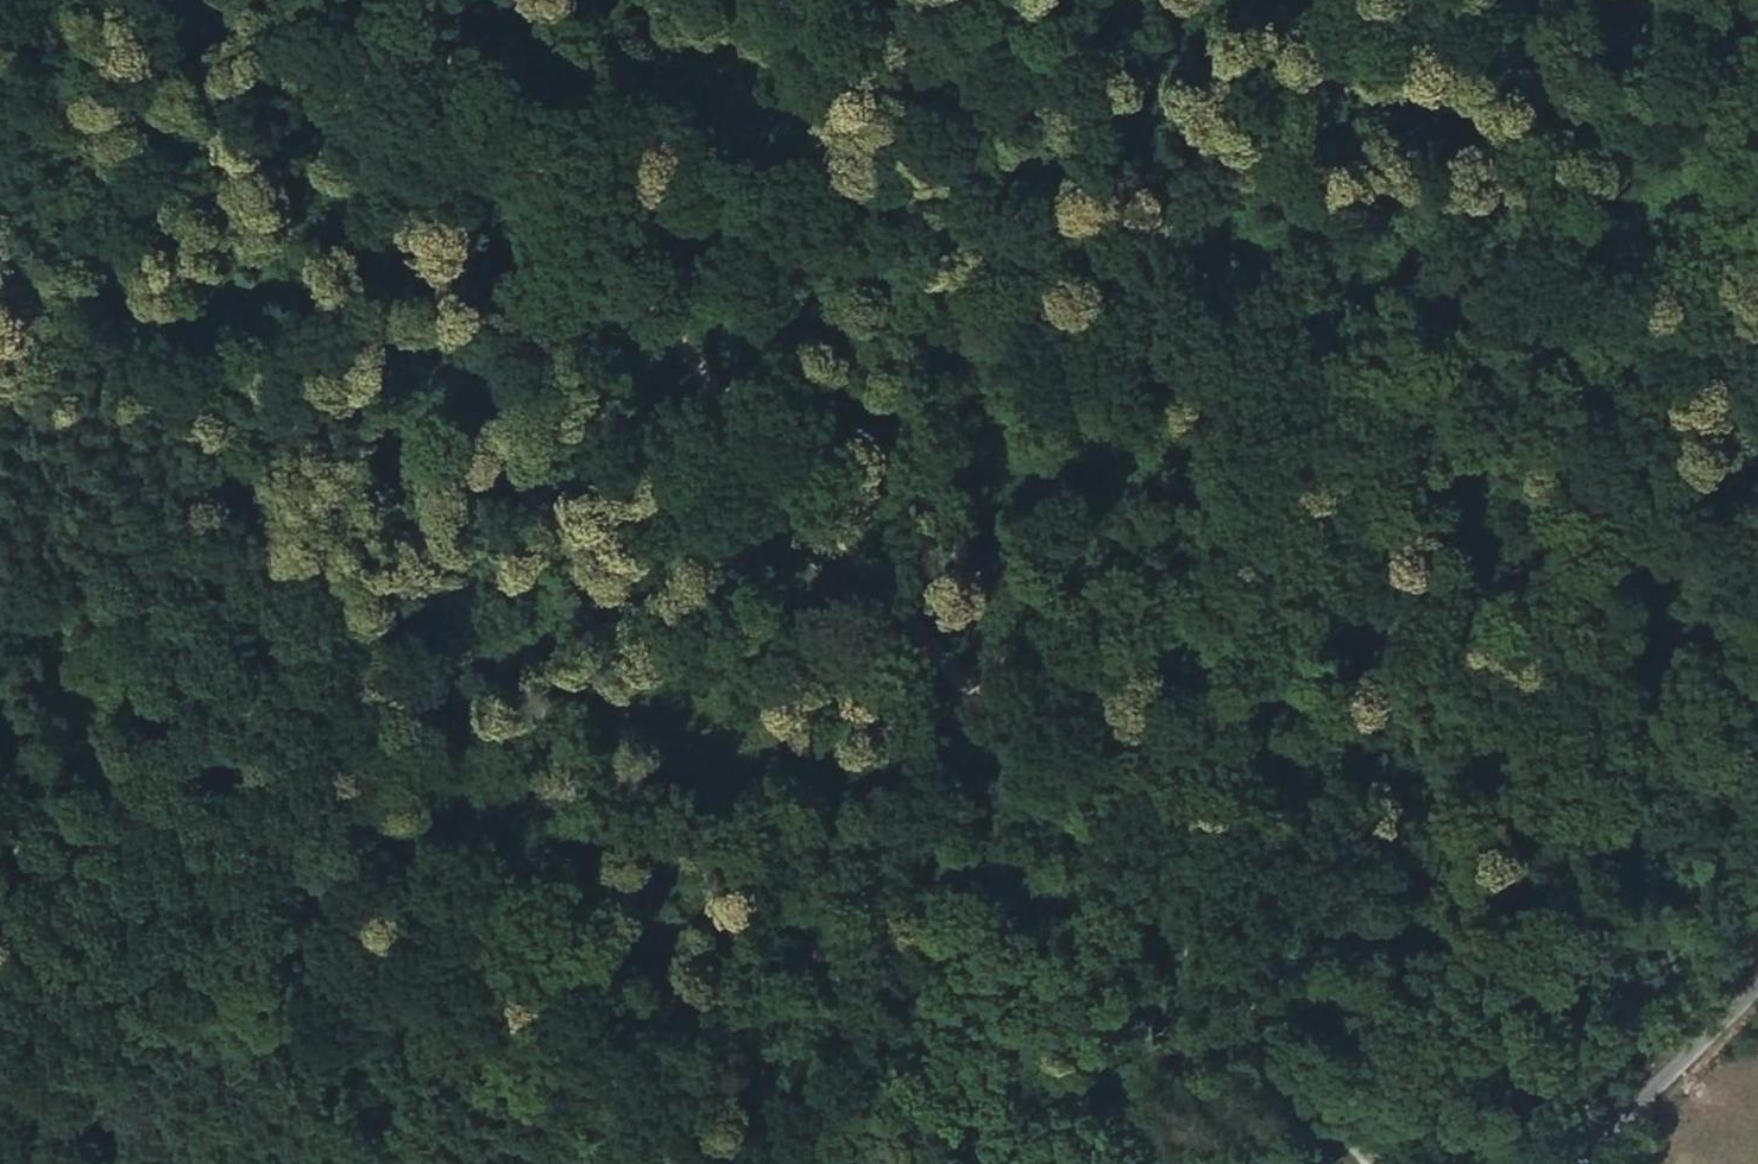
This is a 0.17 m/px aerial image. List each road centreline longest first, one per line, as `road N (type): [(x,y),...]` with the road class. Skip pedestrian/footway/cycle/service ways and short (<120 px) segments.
road 1 (unclassified): [(1382,1163),(391,0)]
road 2 (unclassified): [(1757,982),(1568,1163)]

